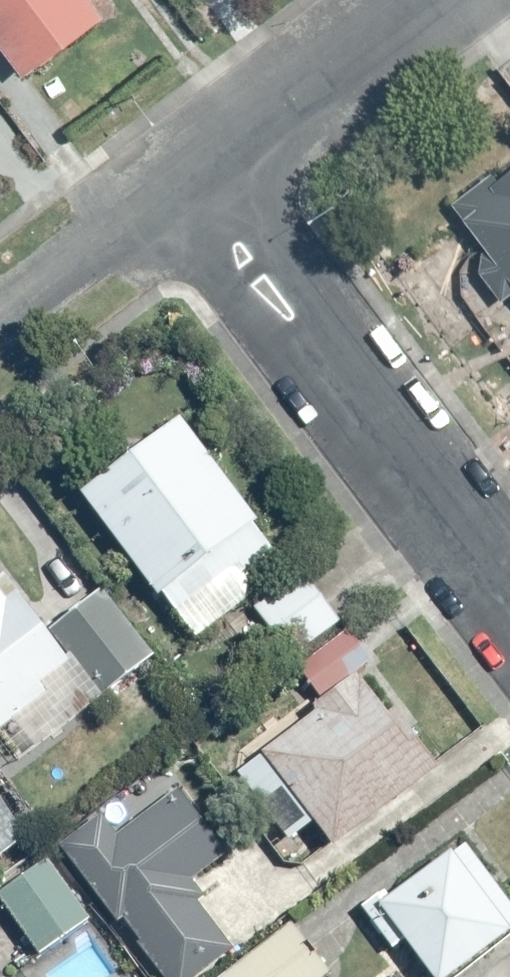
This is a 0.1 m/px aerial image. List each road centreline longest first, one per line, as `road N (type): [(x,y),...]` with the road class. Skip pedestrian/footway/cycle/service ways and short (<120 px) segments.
road 1 (residential): [(509,596),(192,179)]
road 2 (residential): [(192,179),(433,0)]
road 3 (residential): [(0,321),(192,179)]

